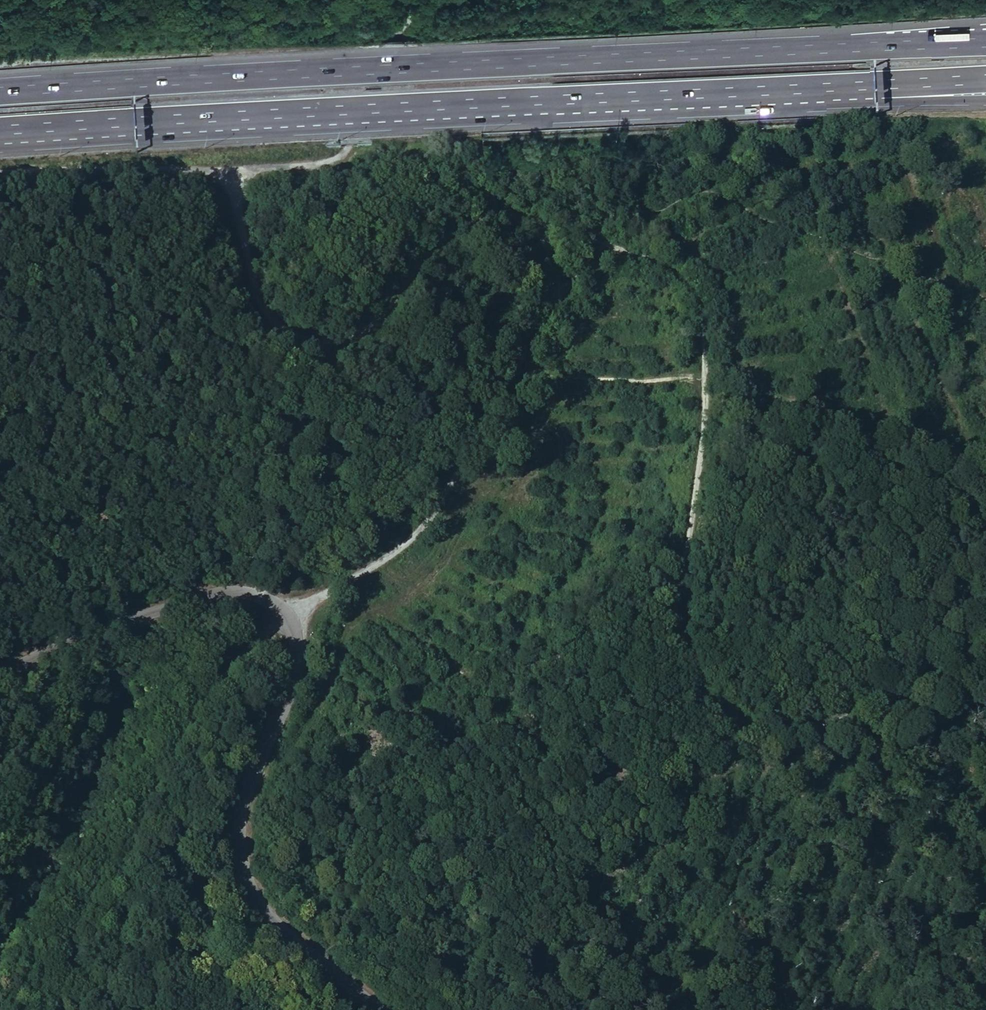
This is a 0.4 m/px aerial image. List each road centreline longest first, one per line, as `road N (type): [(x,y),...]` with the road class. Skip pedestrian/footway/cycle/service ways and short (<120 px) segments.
road 1 (motorway): [(985,43),(0,93)]
road 2 (track): [(234,174),(261,306),(290,334),(312,341),(366,334),(417,253),(474,216),(513,214),(554,255),(547,326),(462,463),(445,508),(412,544),(293,618)]
road 3 (motorway): [(0,134),(862,88)]
road 4 (tertiary): [(0,677),(134,618),(222,593),(260,596),(293,618),(307,635),(312,664),(254,787),(244,859),(272,918),(343,975)]
road 5 (track): [(533,225),(605,242),(677,272),(701,306),(705,420),(674,598),(695,672),(707,686),(744,715),(806,728)]
road 6 (track): [(0,173),(234,174),(332,164),(350,145),(407,28),(464,0)]
road 7 (track): [(293,618),(261,628),(91,903),(70,948),(66,1009)]
road 8 (track): [(806,728),(985,648)]
road 9 (motorway): [(862,88),(928,105),(985,104)]
road 10 (motorway): [(862,88),(985,81)]

